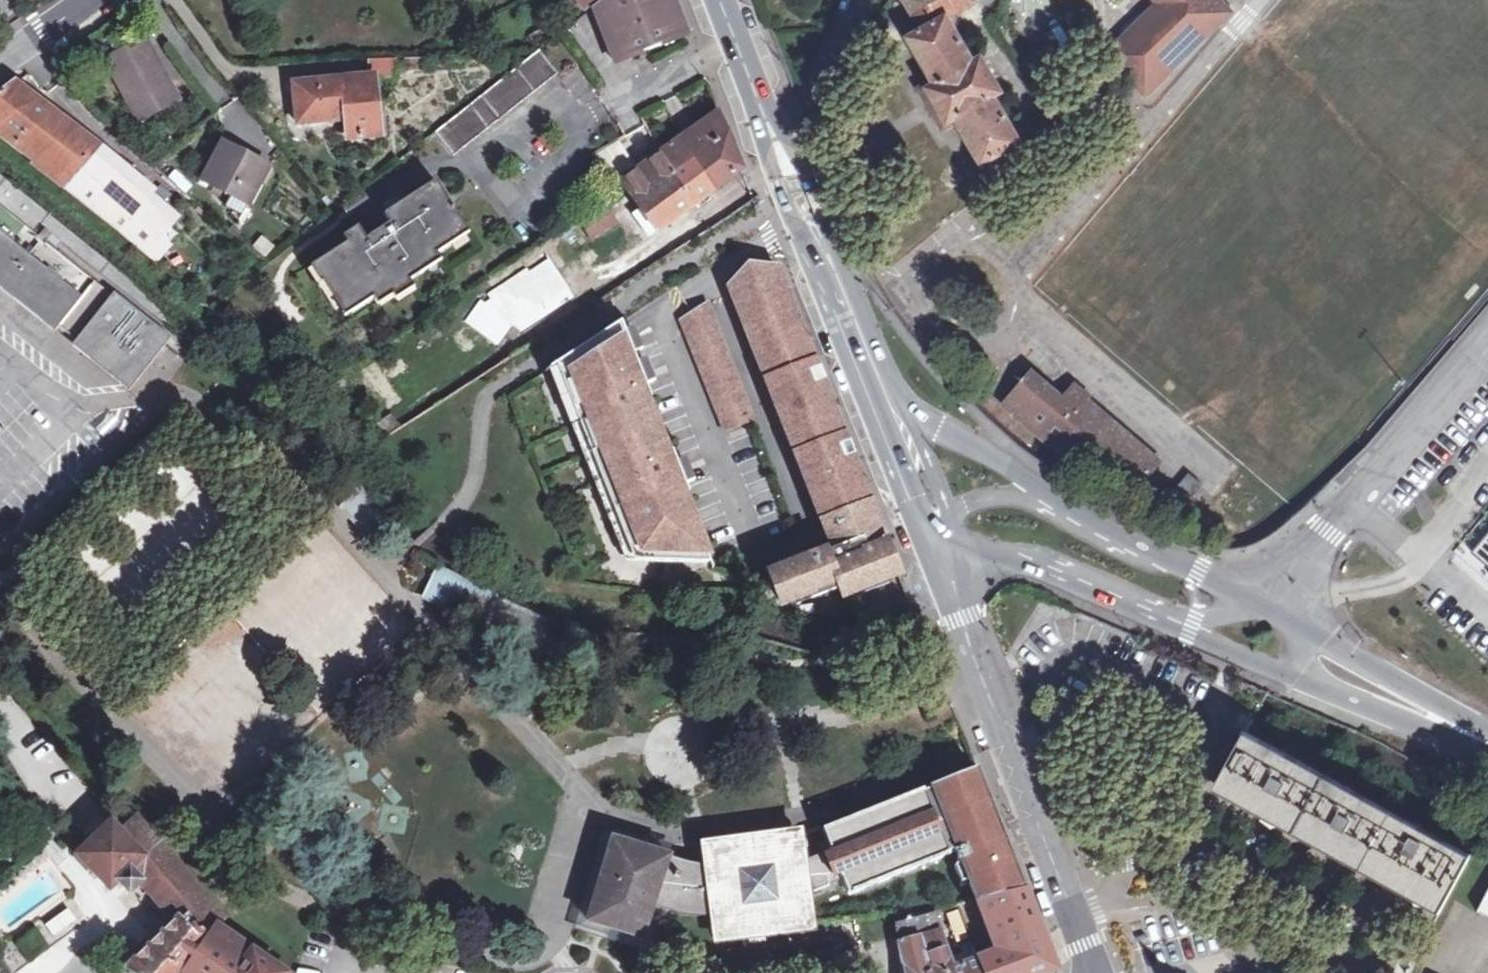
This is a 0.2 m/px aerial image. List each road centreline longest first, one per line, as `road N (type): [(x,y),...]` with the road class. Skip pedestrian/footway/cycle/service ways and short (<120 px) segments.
road 1 (tertiary): [(964,619),(1096,972)]
road 2 (unclassified): [(1487,345),(1327,532),(1293,609)]
road 3 (secondary): [(822,254),(829,298),(927,529)]
road 4 (secondary): [(719,0),(822,254)]
road 5 (secondary): [(1293,609),(1141,547),(1050,498)]
road 6 (secondary): [(1487,736),(1293,609)]
road 7 (secondary): [(960,541),(1159,618)]
road 8 (secondary): [(1298,681),(1487,748)]
road 9 (secondary): [(912,412),(851,285),(822,254)]
road 10 (secondary): [(1050,498),(1014,468),(912,412)]
road 11 (secondary): [(1159,618),(1298,681)]
road 12 (unclassified): [(1159,618),(1293,609)]

